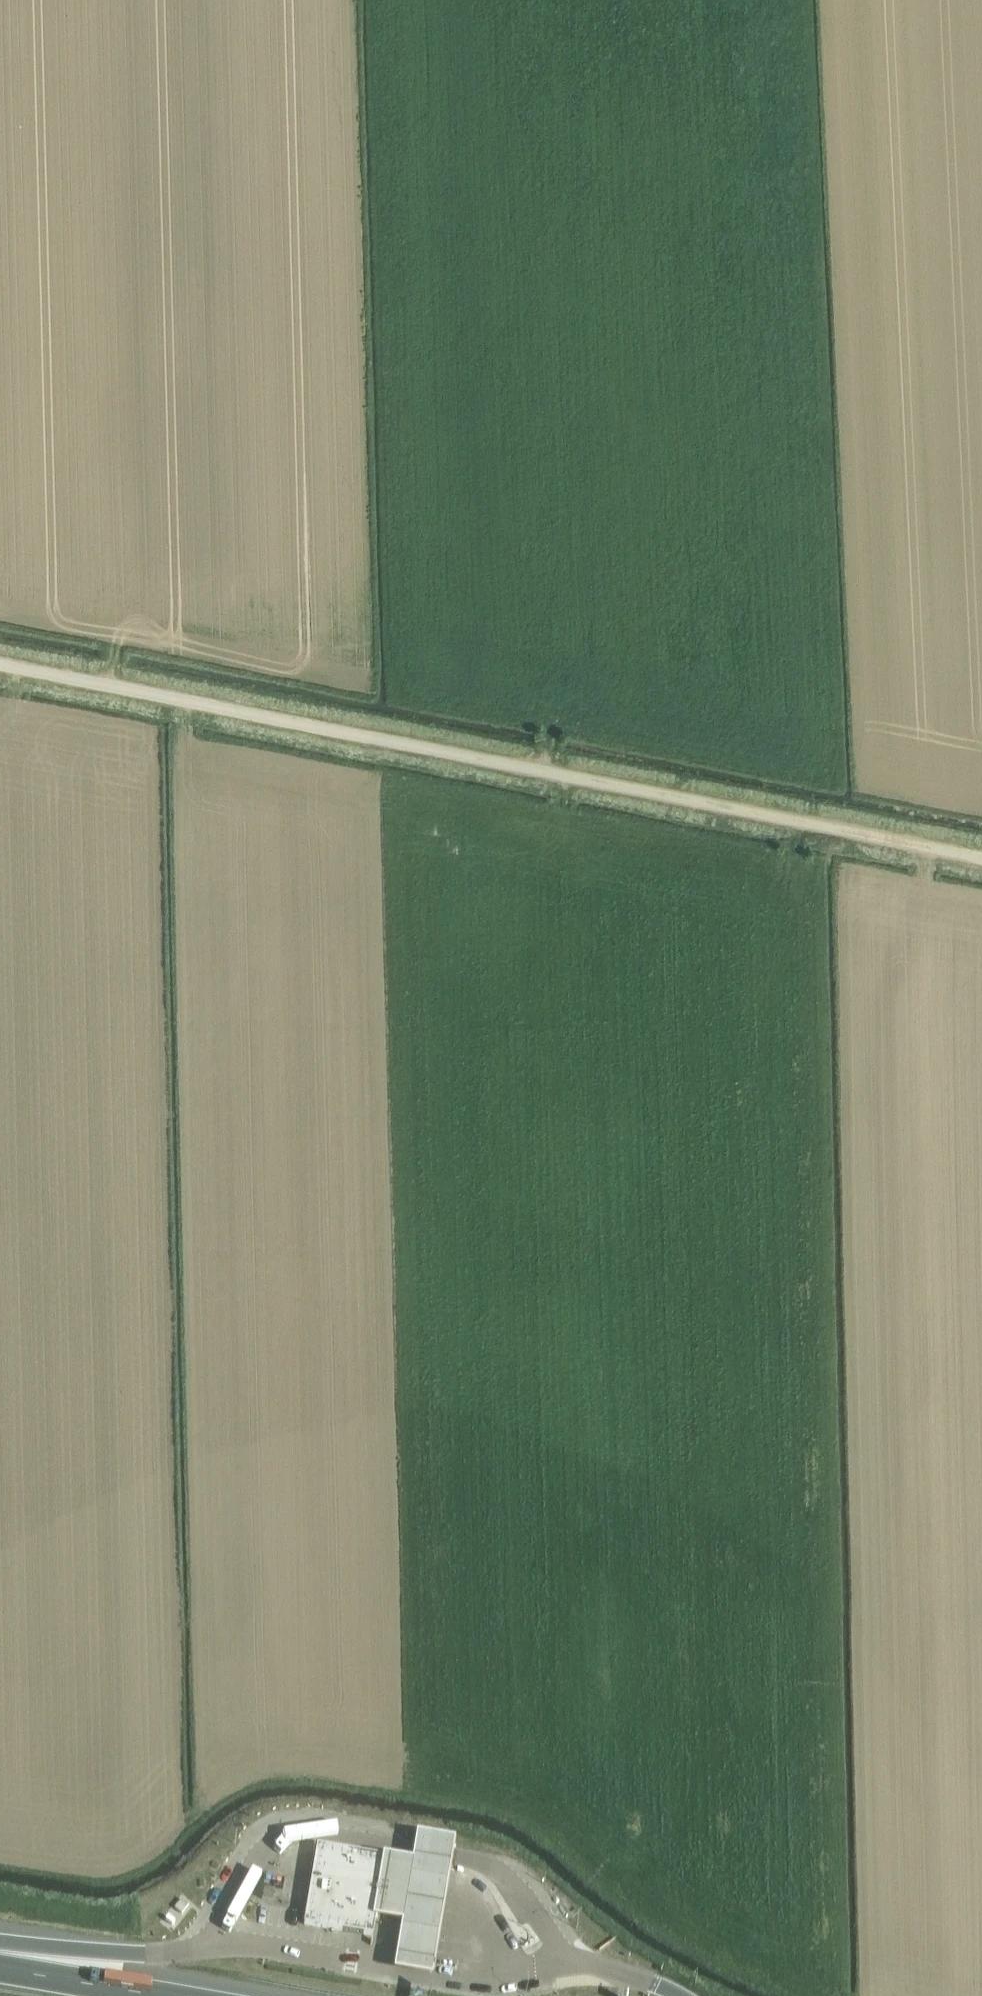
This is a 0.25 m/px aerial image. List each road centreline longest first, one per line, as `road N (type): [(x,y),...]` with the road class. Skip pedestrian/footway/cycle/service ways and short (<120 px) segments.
road 1 (unclassified): [(981,858),(0,663)]
road 2 (motorway): [(170,1995),(0,1967)]
road 3 (motorway): [(145,1953),(0,1951)]

